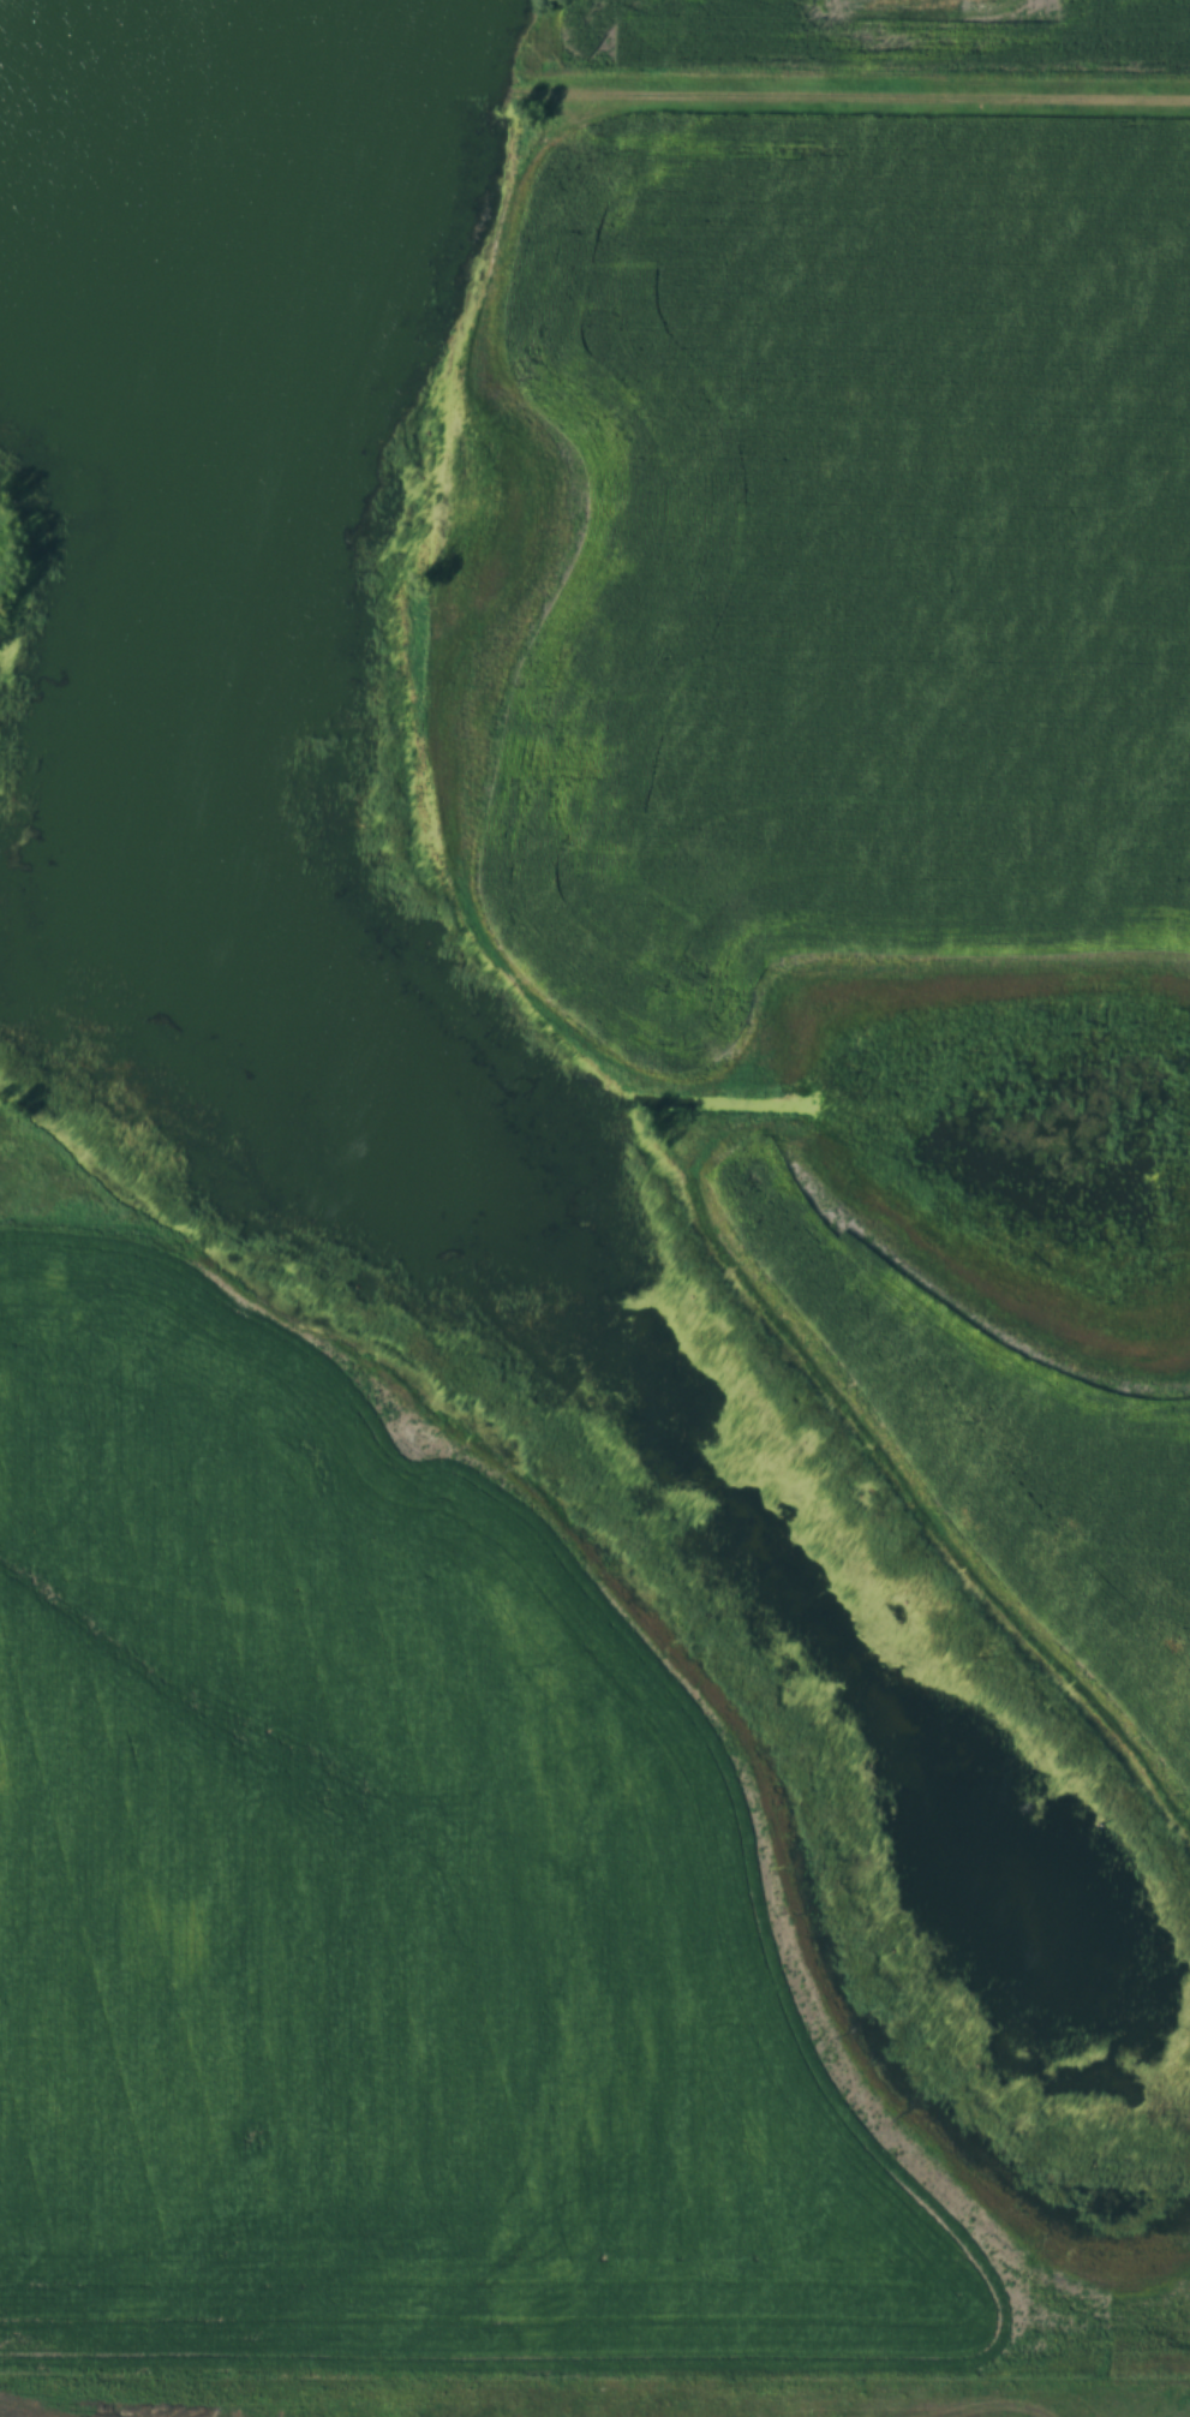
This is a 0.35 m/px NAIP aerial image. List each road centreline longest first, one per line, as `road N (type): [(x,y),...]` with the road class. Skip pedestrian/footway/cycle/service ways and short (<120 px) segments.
road 1 (residential): [(1189,96),(502,92),(0,106)]

